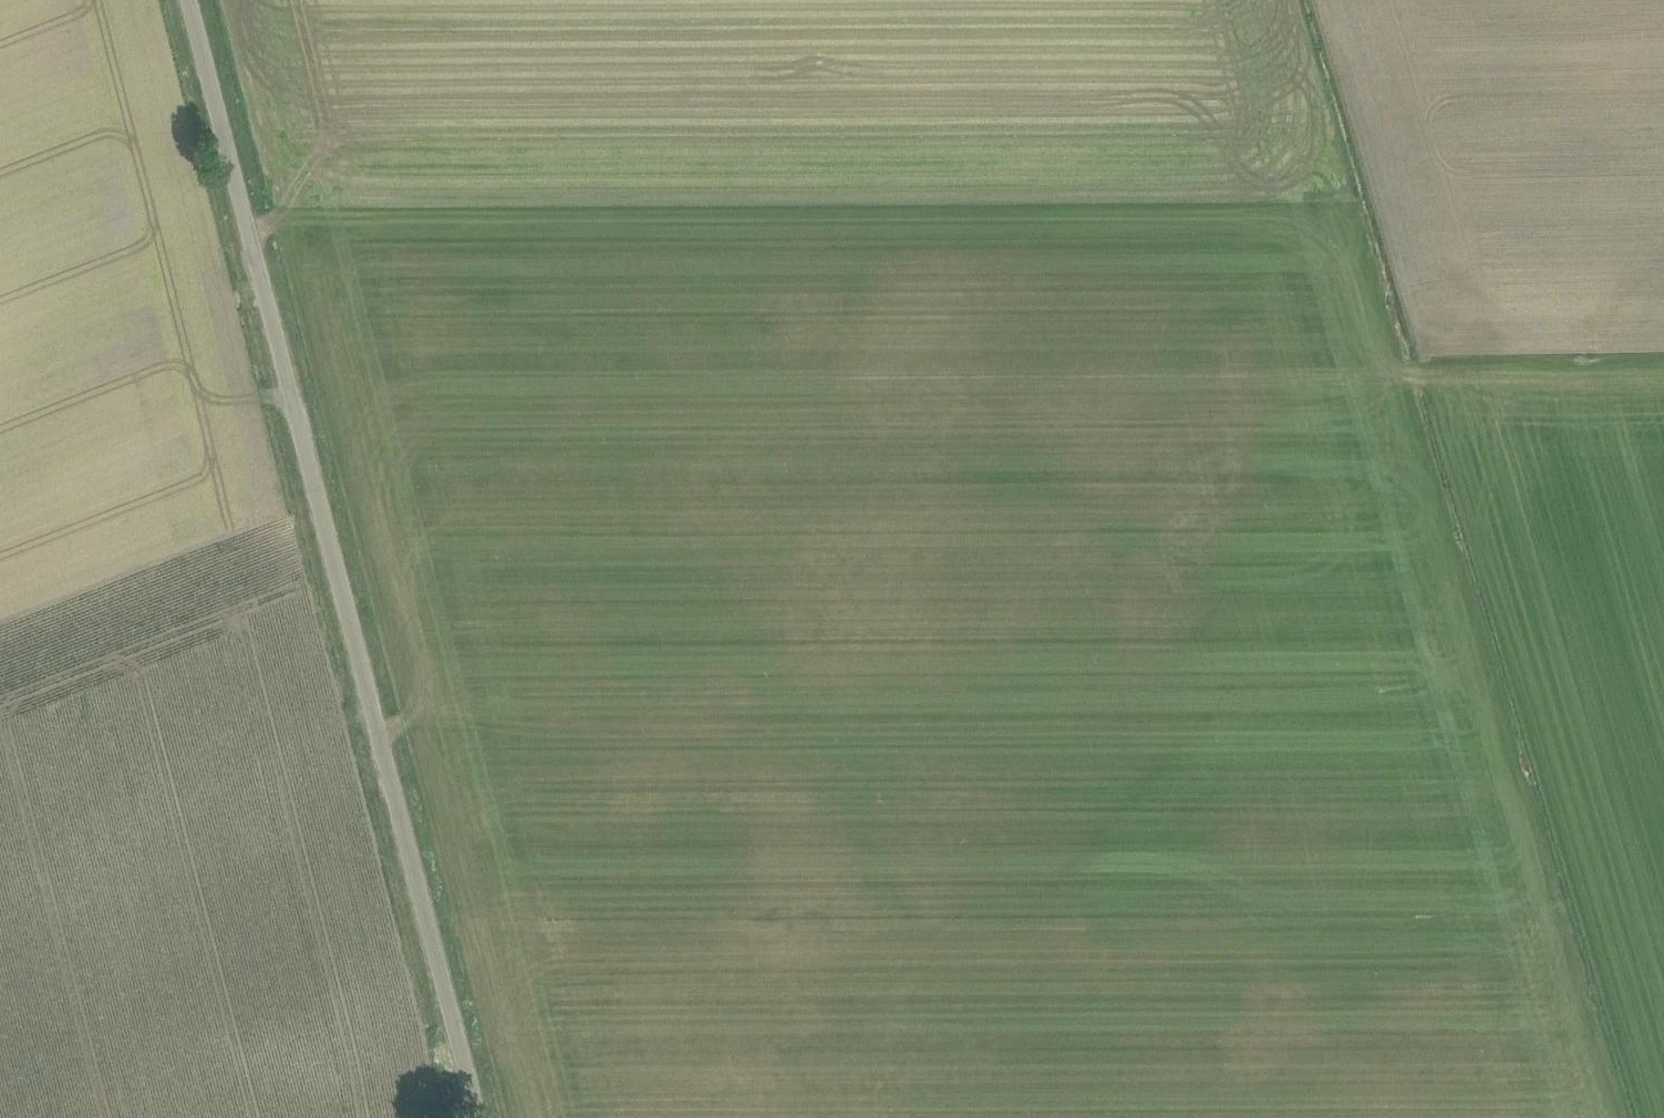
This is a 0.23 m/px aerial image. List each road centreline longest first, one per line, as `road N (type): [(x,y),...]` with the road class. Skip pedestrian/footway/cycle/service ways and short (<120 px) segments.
road 1 (unclassified): [(479,1117),(189,0)]

